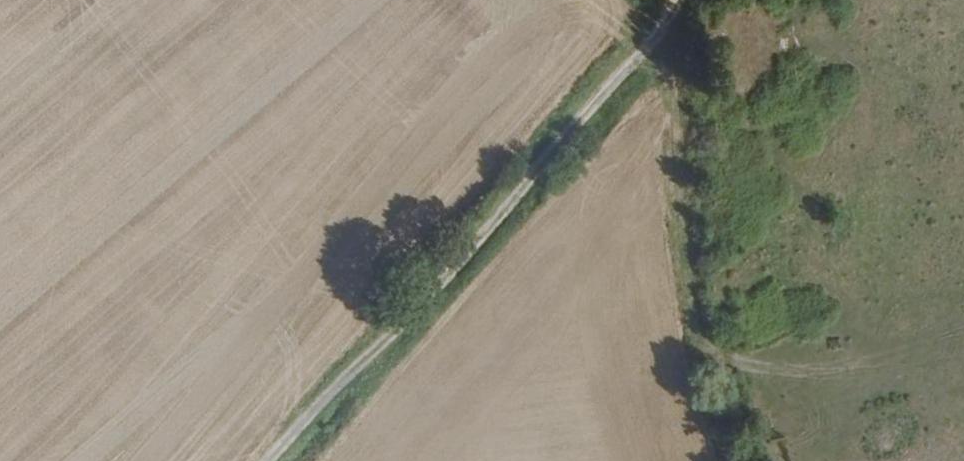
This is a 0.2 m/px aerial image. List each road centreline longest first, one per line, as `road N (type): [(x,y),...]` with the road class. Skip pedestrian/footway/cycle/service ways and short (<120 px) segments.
road 1 (track): [(684,0),(507,207),(268,460)]

